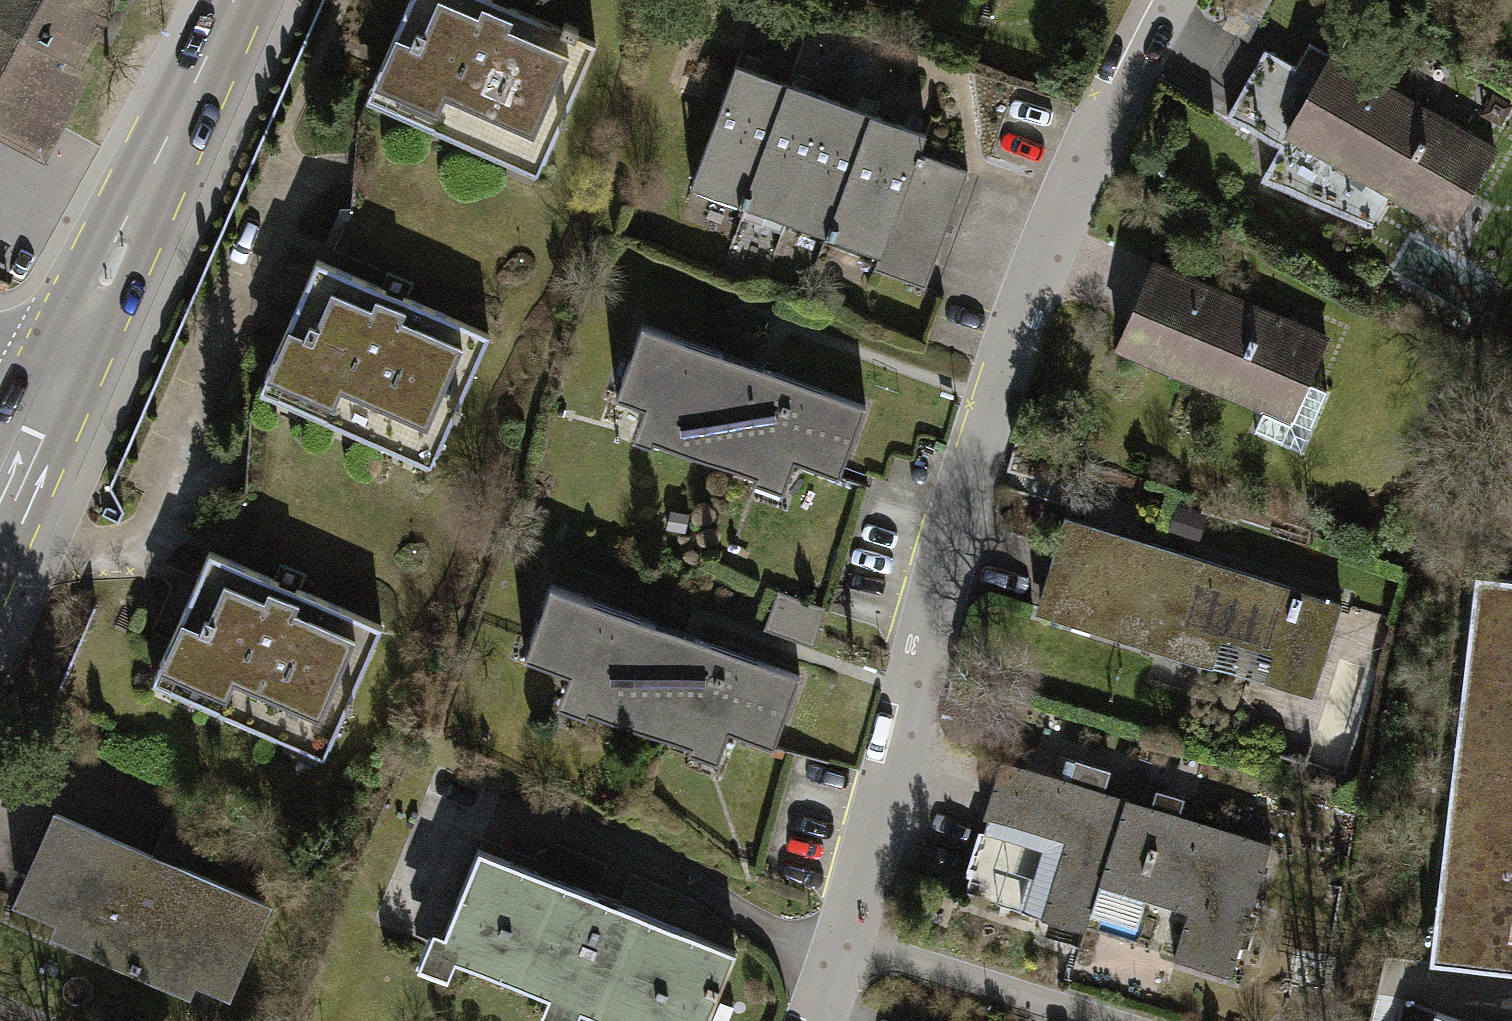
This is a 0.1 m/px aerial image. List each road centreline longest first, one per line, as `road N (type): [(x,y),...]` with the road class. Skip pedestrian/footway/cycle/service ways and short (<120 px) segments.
road 1 (residential): [(1166,0),(1051,232),(1007,353),(890,792),(814,1020)]
road 2 (secondary): [(55,385),(240,0)]
road 3 (secondary): [(0,498),(55,385)]

